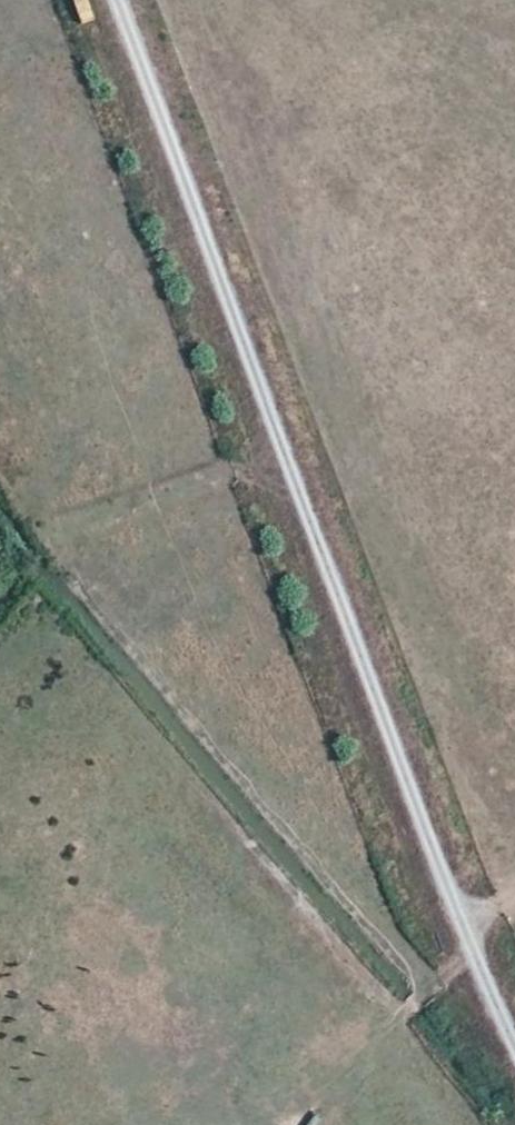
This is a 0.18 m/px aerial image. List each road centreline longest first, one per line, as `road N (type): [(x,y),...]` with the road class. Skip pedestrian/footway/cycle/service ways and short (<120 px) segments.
road 1 (track): [(514,1053),(118,0)]

